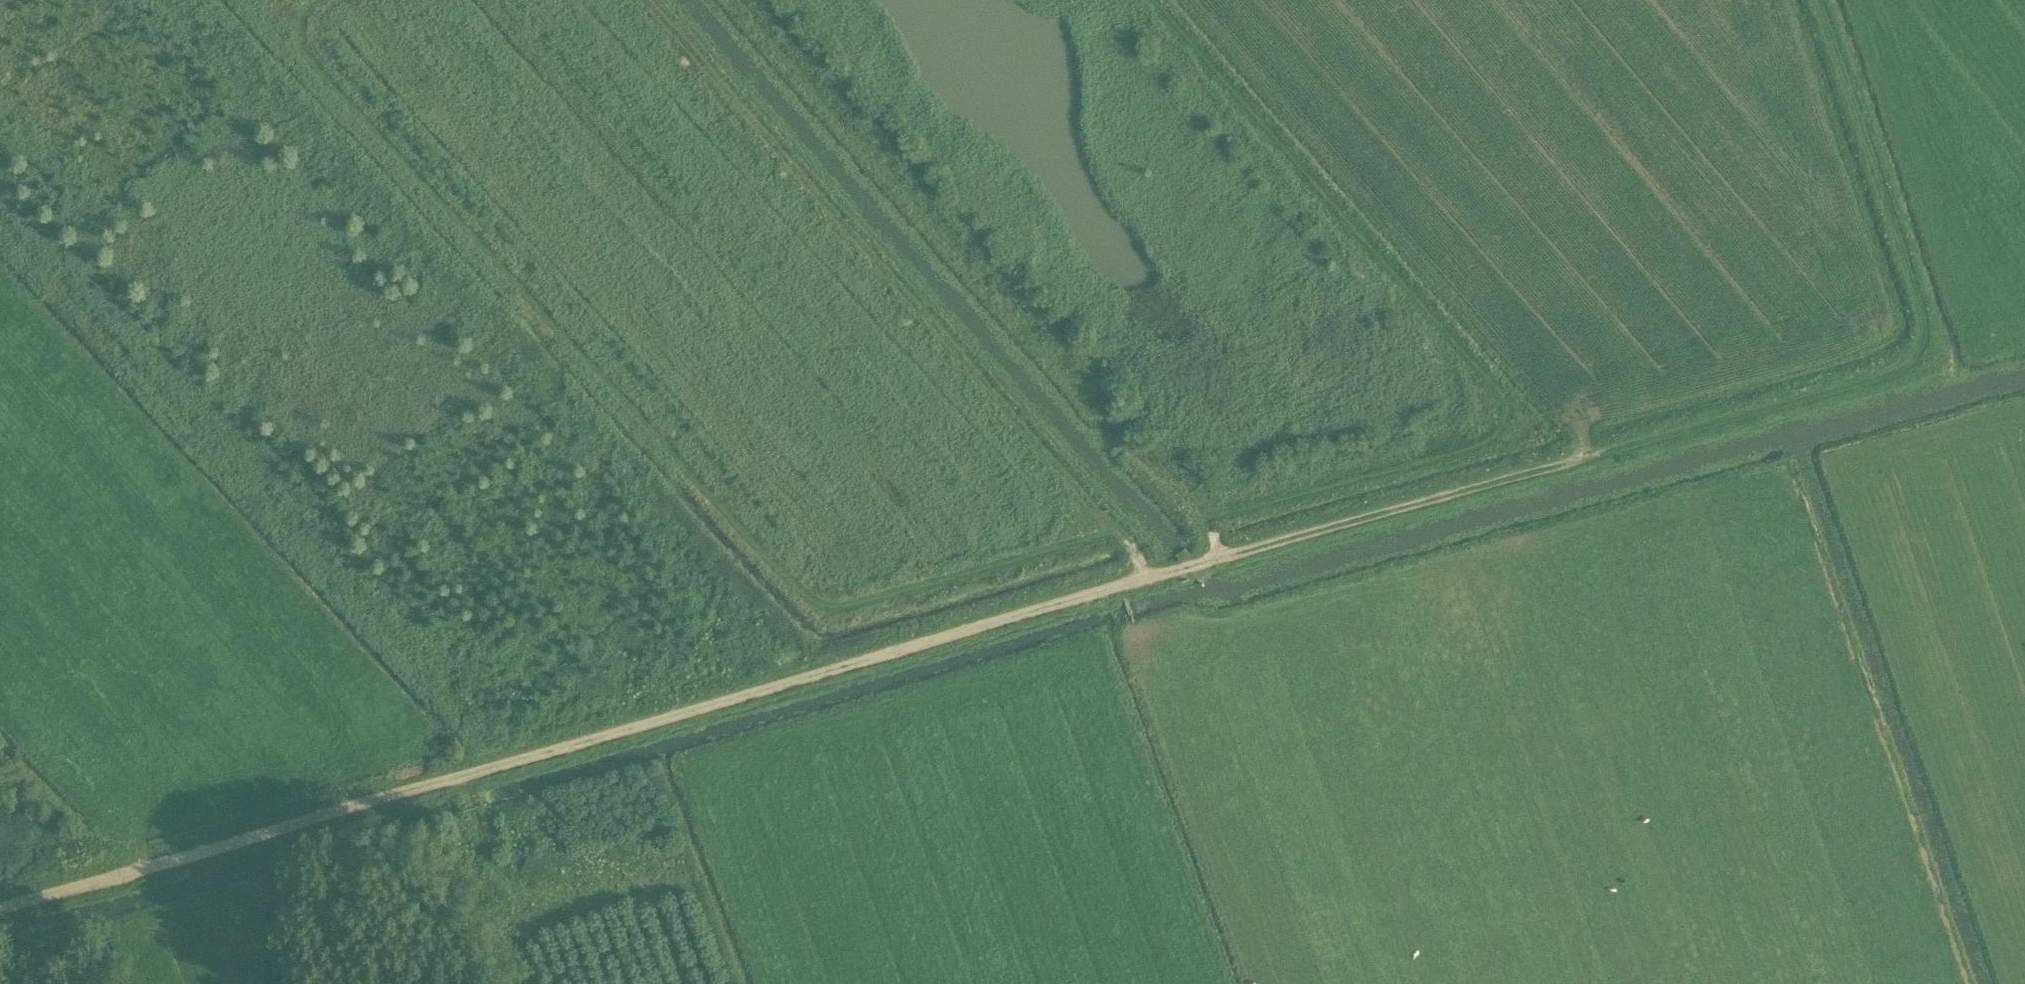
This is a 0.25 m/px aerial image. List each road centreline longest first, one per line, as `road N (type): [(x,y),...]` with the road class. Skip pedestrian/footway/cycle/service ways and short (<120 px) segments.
road 1 (track): [(0,913),(1901,371),(1922,345),(1924,308),(1817,0)]

